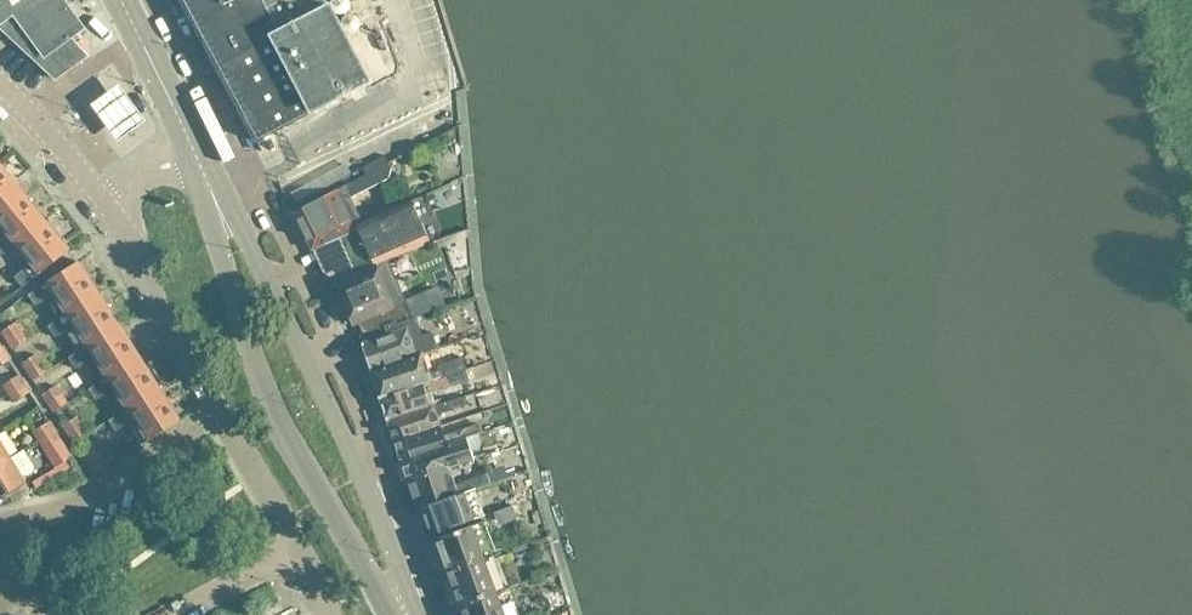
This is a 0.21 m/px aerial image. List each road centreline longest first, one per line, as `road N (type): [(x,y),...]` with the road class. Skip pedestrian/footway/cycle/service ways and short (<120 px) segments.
road 1 (tertiary): [(409,614),(303,348),(241,230),(209,192)]
road 2 (tertiary): [(209,192),(212,238),(280,436),(398,614)]
road 3 (residential): [(220,411),(83,496),(0,518)]
road 4 (unclassified): [(220,411),(161,320),(124,228),(101,202)]
road 5 (tertiary): [(190,148),(117,0)]
road 6 (unclassified): [(294,546),(220,411)]
road 7 (unclassified): [(101,202),(0,88)]
road 8 (residential): [(163,614),(294,546)]

